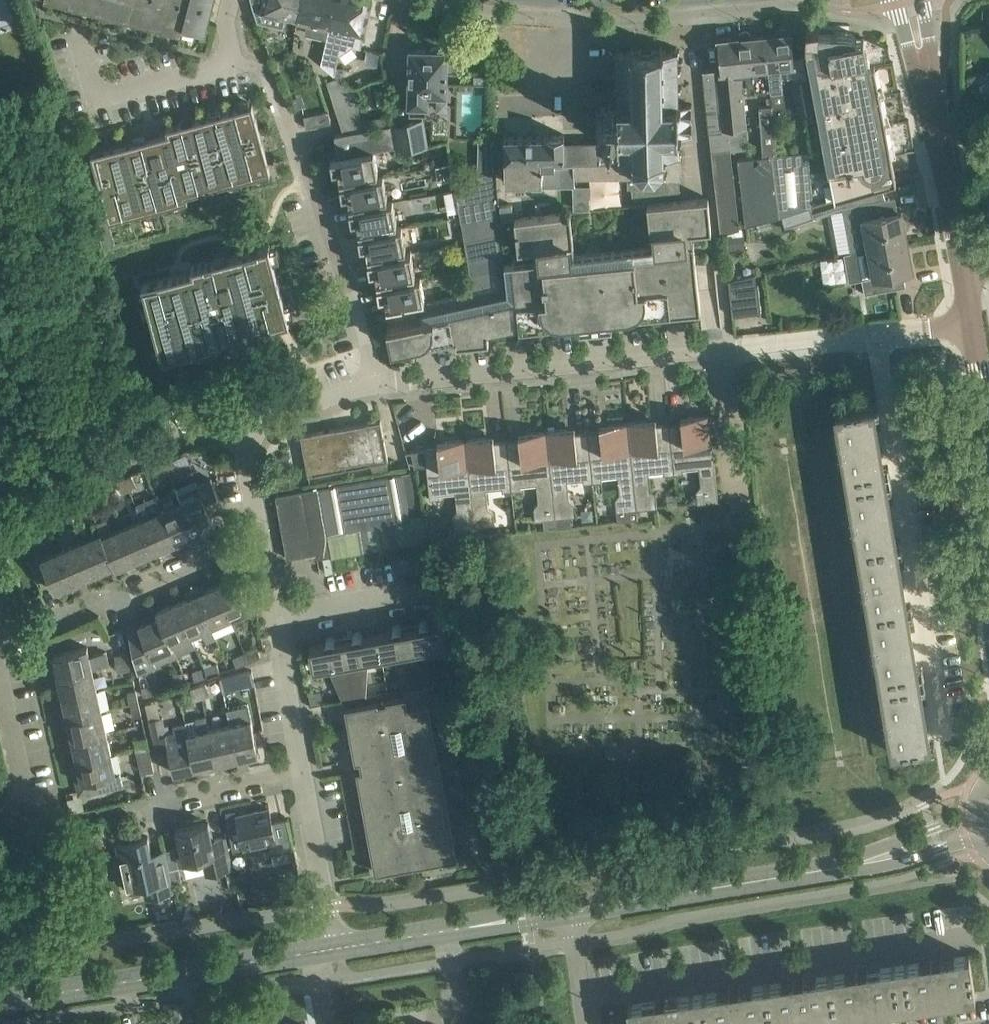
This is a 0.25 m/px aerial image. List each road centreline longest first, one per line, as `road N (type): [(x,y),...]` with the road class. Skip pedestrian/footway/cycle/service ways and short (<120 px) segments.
road 1 (residential): [(383,388),(891,335)]
road 2 (unclassified): [(961,765),(891,335)]
road 3 (tertiary): [(0,1004),(331,952)]
road 4 (residential): [(260,546),(237,415),(383,388)]
road 5 (tertiary): [(569,911),(831,869)]
road 6 (residential): [(306,157),(383,388)]
road 7 (tertiary): [(331,952),(569,911)]
road 8 (residential): [(301,781),(260,546)]
road 9 (residential): [(260,546),(81,619)]
road 10 (residential): [(331,952),(301,781)]
road 11 (tertiary): [(961,273),(932,109)]
road 12 (tertiary): [(979,798),(952,822),(831,869)]
road 13 (tertiary): [(831,869),(899,864),(967,843),(988,851)]
road 14 (residential): [(301,781),(151,814)]

